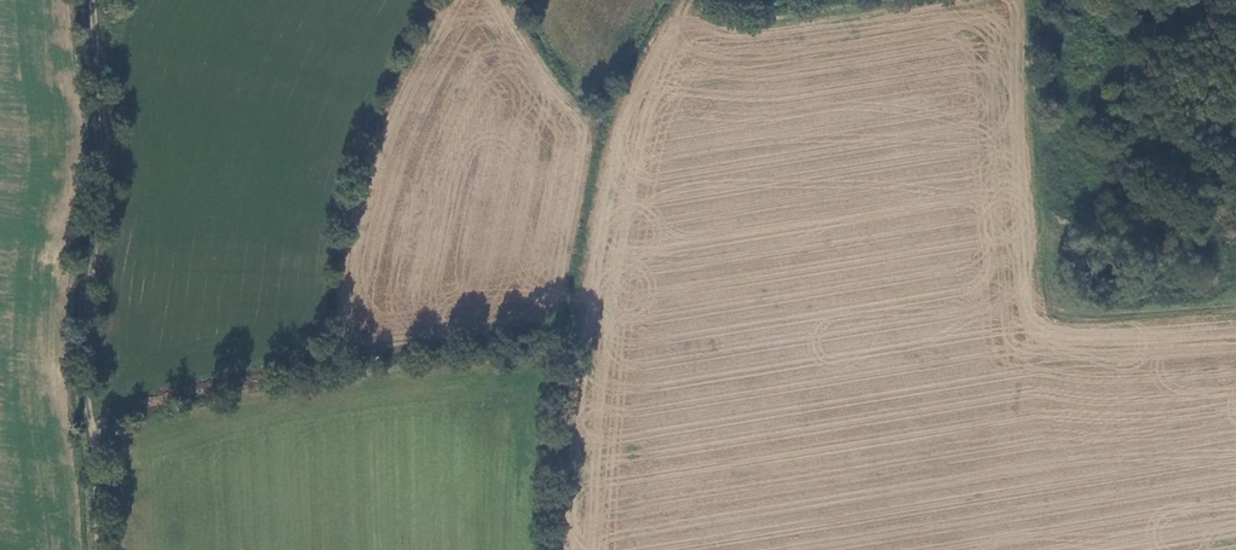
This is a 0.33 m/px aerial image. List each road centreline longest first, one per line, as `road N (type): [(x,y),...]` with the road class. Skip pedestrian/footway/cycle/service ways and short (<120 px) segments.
road 1 (track): [(100,549),(85,365),(85,297),(105,181),(91,0)]
road 2 (track): [(956,0),(1015,66),(1029,292),(1075,313),(1235,309)]

